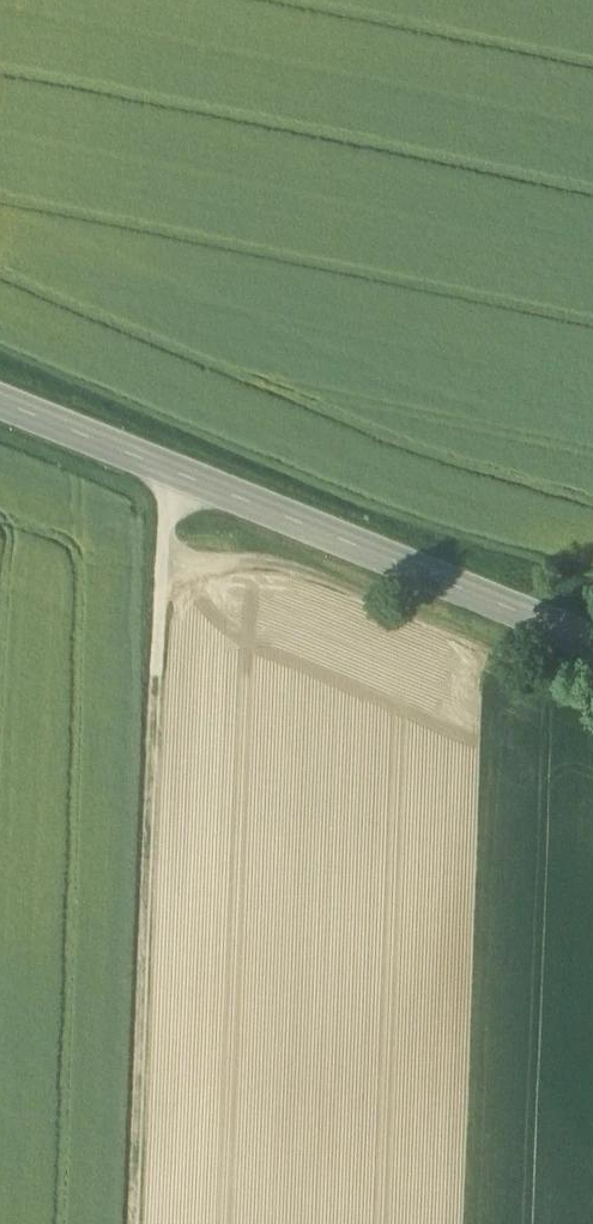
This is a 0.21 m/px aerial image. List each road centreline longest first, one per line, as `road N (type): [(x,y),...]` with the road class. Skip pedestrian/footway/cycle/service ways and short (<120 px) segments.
road 1 (track): [(142,1223),(184,483)]
road 2 (tertiary): [(0,408),(592,642)]
road 3 (track): [(177,617),(225,586),(290,573),(592,688)]

